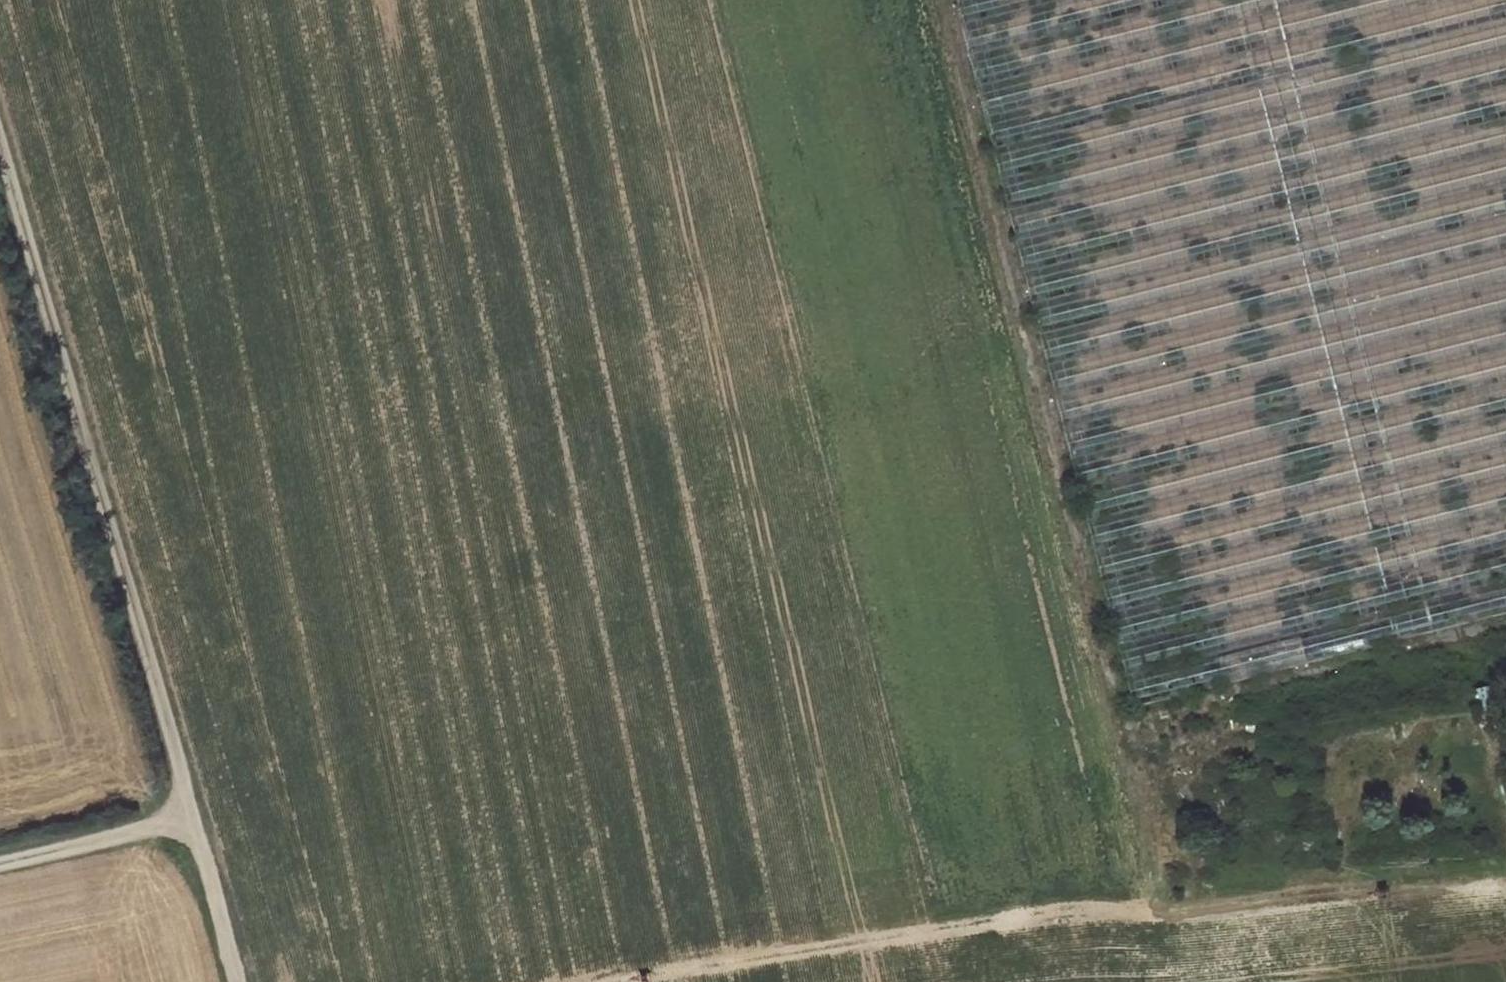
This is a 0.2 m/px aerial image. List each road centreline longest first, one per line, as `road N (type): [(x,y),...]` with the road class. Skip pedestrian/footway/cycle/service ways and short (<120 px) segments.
road 1 (track): [(638,981),(838,943),(1142,900),(1101,697),(929,0)]
road 2 (track): [(239,981),(0,160)]
road 3 (track): [(192,820),(0,862)]

